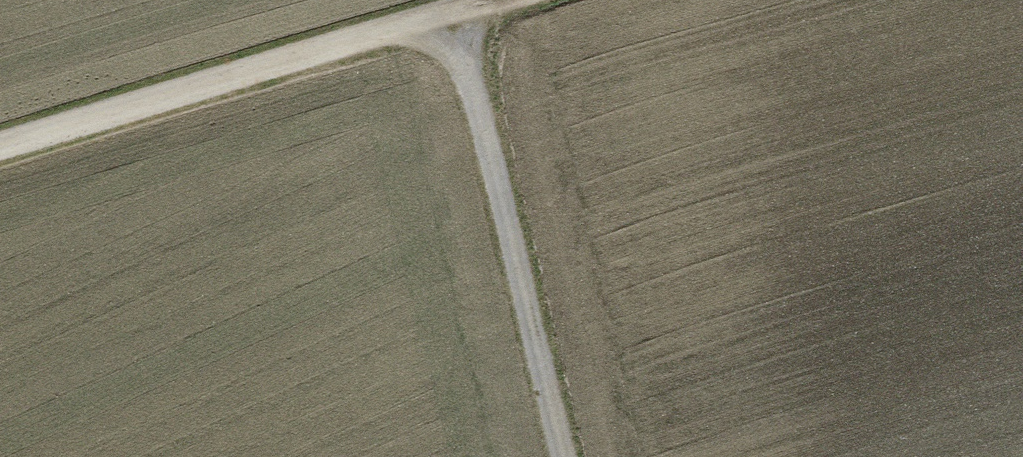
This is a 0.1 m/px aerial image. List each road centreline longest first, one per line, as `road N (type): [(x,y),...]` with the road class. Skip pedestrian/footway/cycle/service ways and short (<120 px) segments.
road 1 (track): [(525,0),(0,152)]
road 2 (track): [(444,21),(558,456)]

